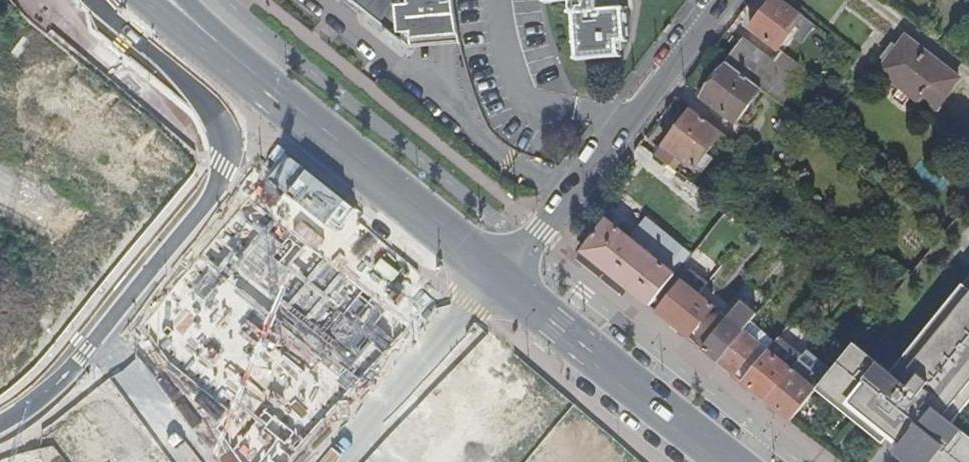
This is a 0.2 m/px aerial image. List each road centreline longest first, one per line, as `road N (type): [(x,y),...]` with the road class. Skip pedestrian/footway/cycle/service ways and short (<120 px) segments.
road 1 (primary): [(0,421),(28,407),(150,276),(227,168),(231,143),(220,123),(101,0)]
road 2 (residential): [(723,0),(502,280)]
road 3 (primary): [(502,280),(257,86)]
road 4 (primary): [(725,461),(502,280)]
road 5 (residential): [(502,280),(327,461)]
road 6 (primary): [(257,86),(143,0)]

